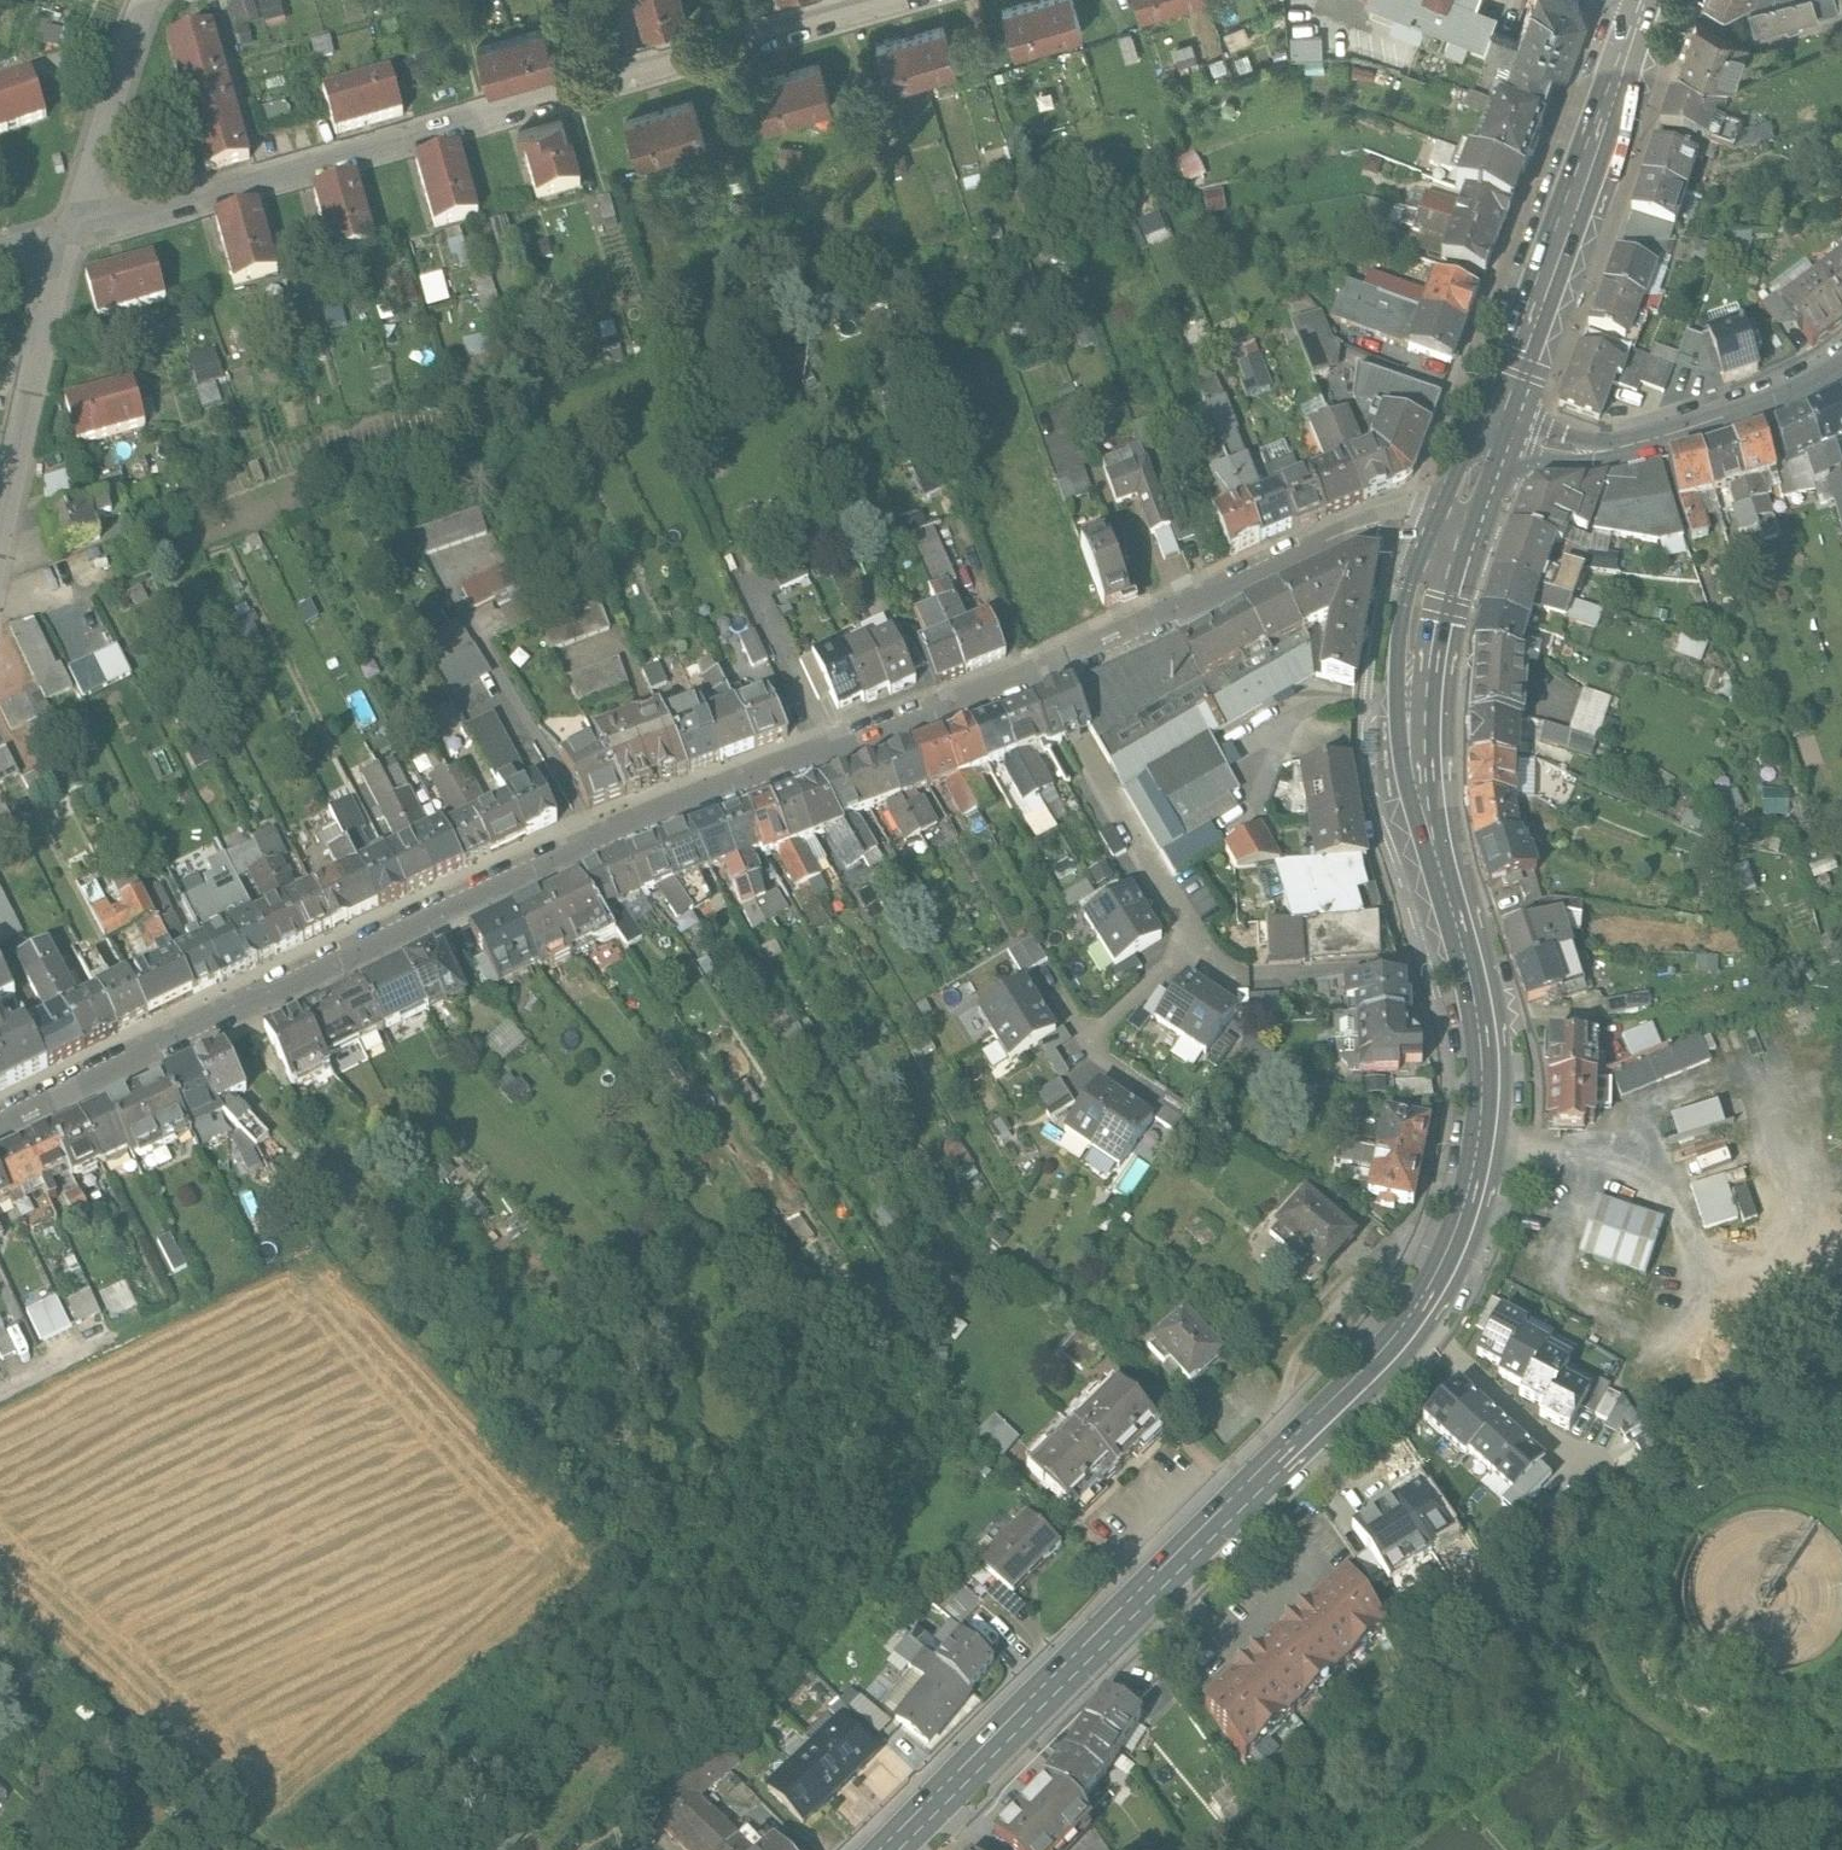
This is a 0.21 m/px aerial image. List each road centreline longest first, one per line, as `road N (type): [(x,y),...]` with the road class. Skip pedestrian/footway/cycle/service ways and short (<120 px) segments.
road 1 (residential): [(817,762),(610,832),(0,1120)]
road 2 (residential): [(73,232),(887,0)]
road 3 (primary): [(1449,541),(1427,622),(1420,715),(1426,823),(1484,1070),(1482,1120),(1449,1260),(1412,1322)]
road 4 (primary): [(1412,1322),(887,1849)]
road 5 (primary): [(1645,1),(1492,428)]
road 6 (residential): [(1449,541),(1405,526),(1362,526),(1046,676)]
road 7 (residential): [(1492,428),(1606,449),(1718,420),(1841,366)]
road 8 (residential): [(0,560),(73,232)]
road 9 (residential): [(1046,676),(1191,944)]
road 10 (residential): [(817,762),(729,500)]
road 11 (residential): [(1046,676),(817,762)]
road 12 (residential): [(73,232),(126,52),(149,0)]
road 13 (residential): [(1412,1322),(1570,1467)]
road 14 (residential): [(1191,944),(1088,1045)]
road 15 (primary): [(1492,428),(1449,541)]

